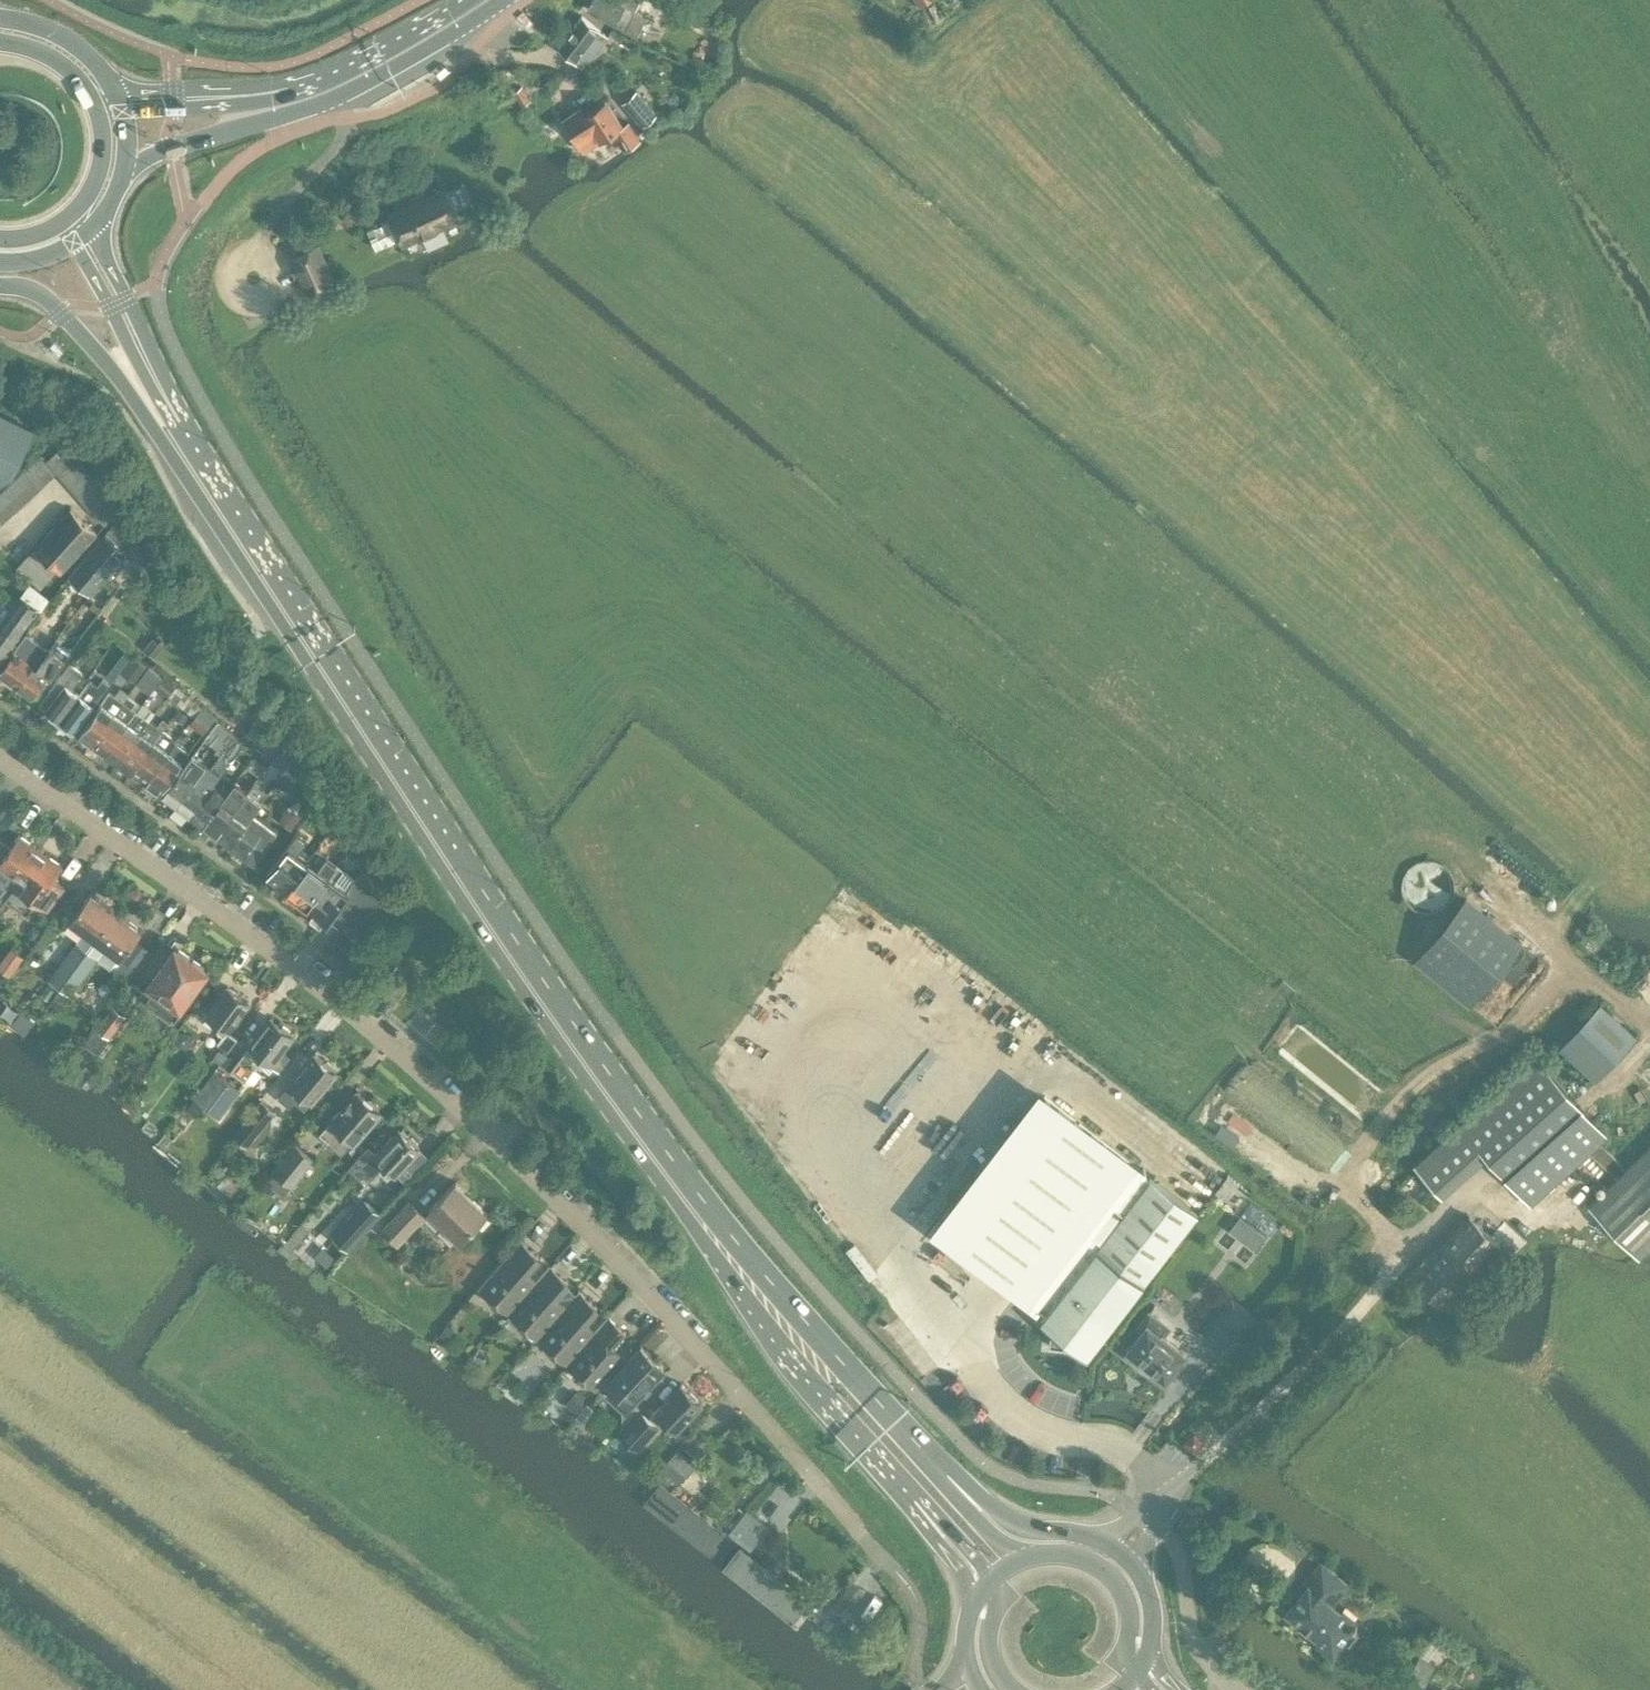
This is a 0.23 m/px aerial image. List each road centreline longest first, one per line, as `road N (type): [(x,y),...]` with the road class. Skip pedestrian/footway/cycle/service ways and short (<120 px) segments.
road 1 (unclassified): [(863,1535),(548,1193),(332,997),(0,756)]
road 2 (primary): [(811,1352),(500,924),(168,433)]
road 3 (primary): [(124,176),(171,150),(355,90),(502,0)]
road 4 (primary): [(466,0),(357,64),(285,90),(234,95)]
road 5 (primary): [(0,285),(51,301),(168,433)]
road 6 (primary): [(168,433),(146,339),(95,227)]
road 7 (primary): [(968,1496),(861,1386),(811,1352)]
road 8 (primary): [(168,433),(77,242)]
road 9 (unclassified): [(1235,1689),(1193,1646),(1180,1556),(1146,1520)]
road 10 (primary): [(811,1352),(827,1395),(918,1506)]
road 11 (primary): [(1109,1544),(1020,1527),(968,1496)]
road 12 (primary): [(116,91),(70,43),(0,19)]
road 13 (primary): [(1136,1675),(1125,1595),(1090,1560)]
road 14 (primary): [(97,110),(61,63),(0,42)]

